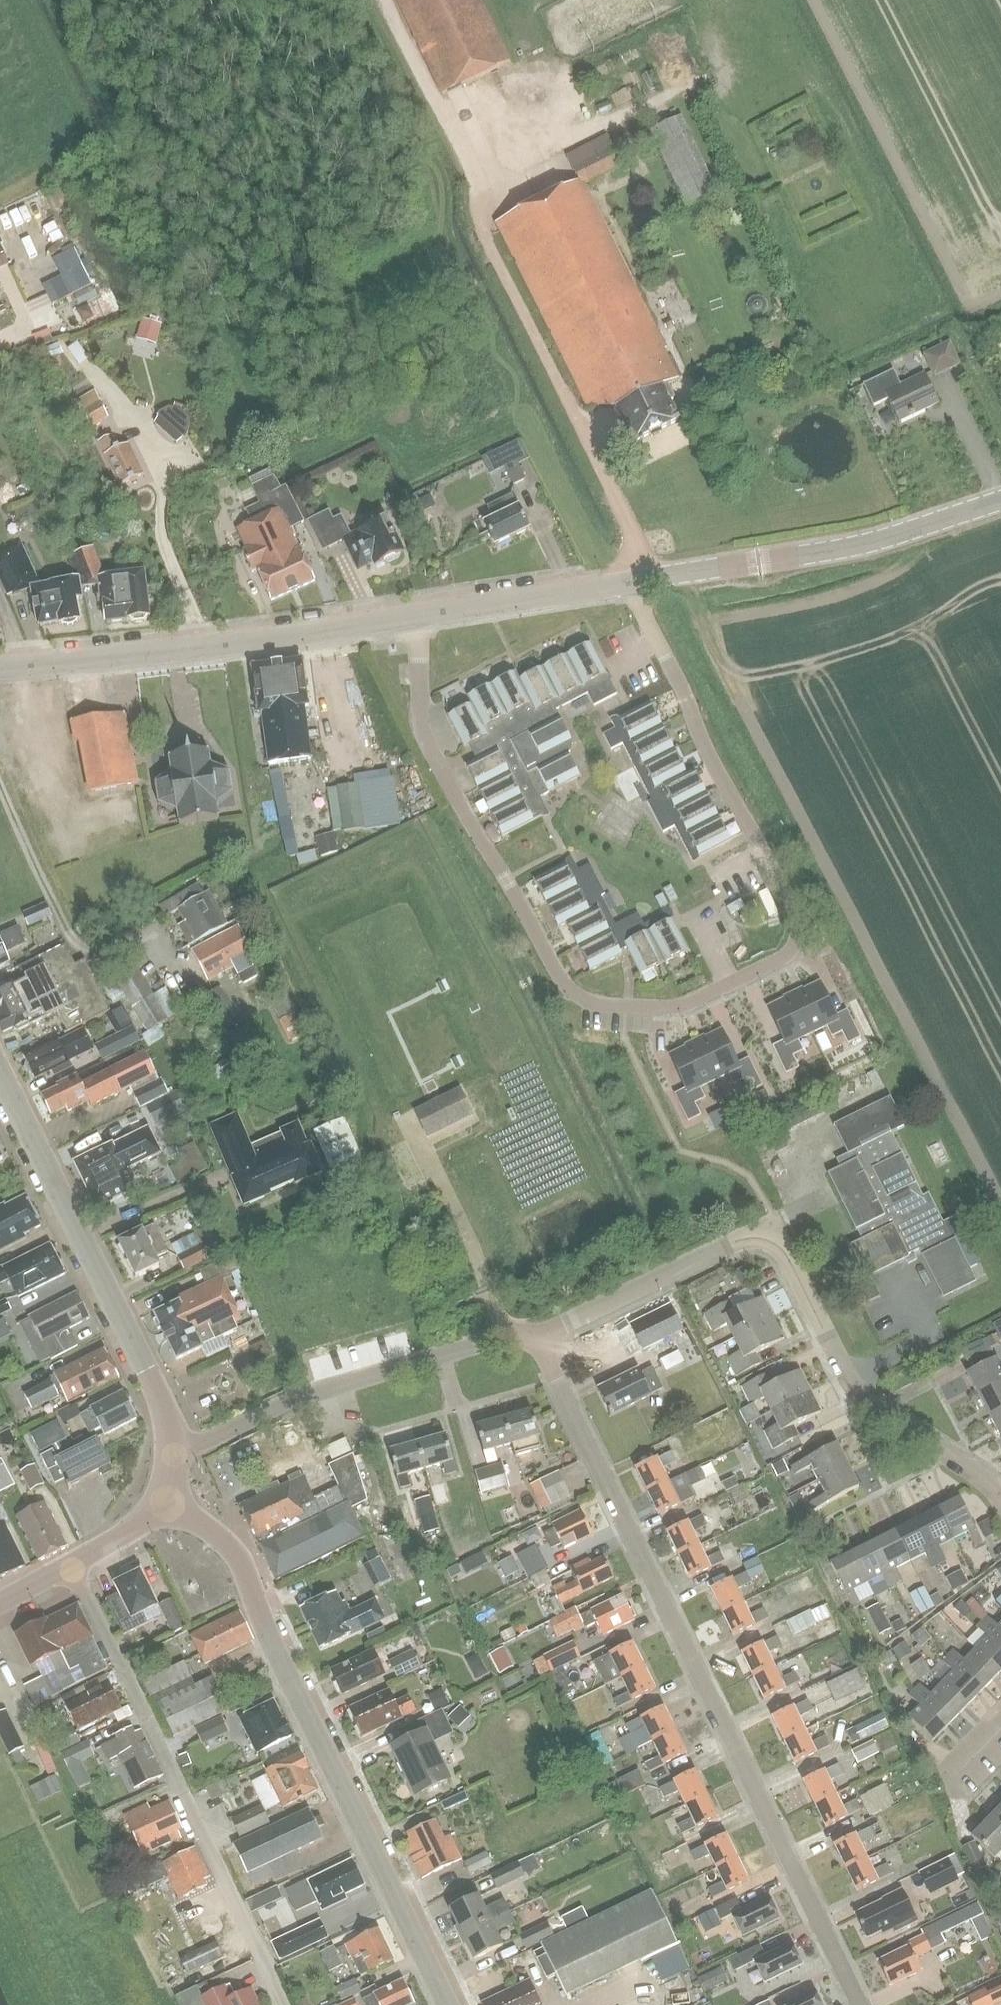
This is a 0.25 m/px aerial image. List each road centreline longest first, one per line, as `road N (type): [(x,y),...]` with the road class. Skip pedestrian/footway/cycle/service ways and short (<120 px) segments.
road 1 (residential): [(415,618),(425,745),(560,981),(581,998),(626,1009),(677,1009),(786,956),(798,919),(642,614),(638,581)]
road 2 (residential): [(857,2004),(536,1336)]
road 3 (residential): [(536,1336),(769,1223),(849,1391),(1000,1495)]
road 4 (tertiary): [(452,2004),(239,1562),(212,1533),(164,1504)]
road 5 (residential): [(71,1565),(283,2004)]
road 6 (secondary): [(175,1455),(161,1397),(0,1077)]
road 7 (secondary): [(32,667),(415,618)]
road 8 (residential): [(536,1336),(345,1381),(175,1455)]
road 9 (secondary): [(1000,502),(891,539),(759,562)]
road 10 (secondary): [(415,618),(638,581)]
road 11 (track): [(385,0),(476,187)]
road 12 (secondary): [(638,581),(759,562)]

